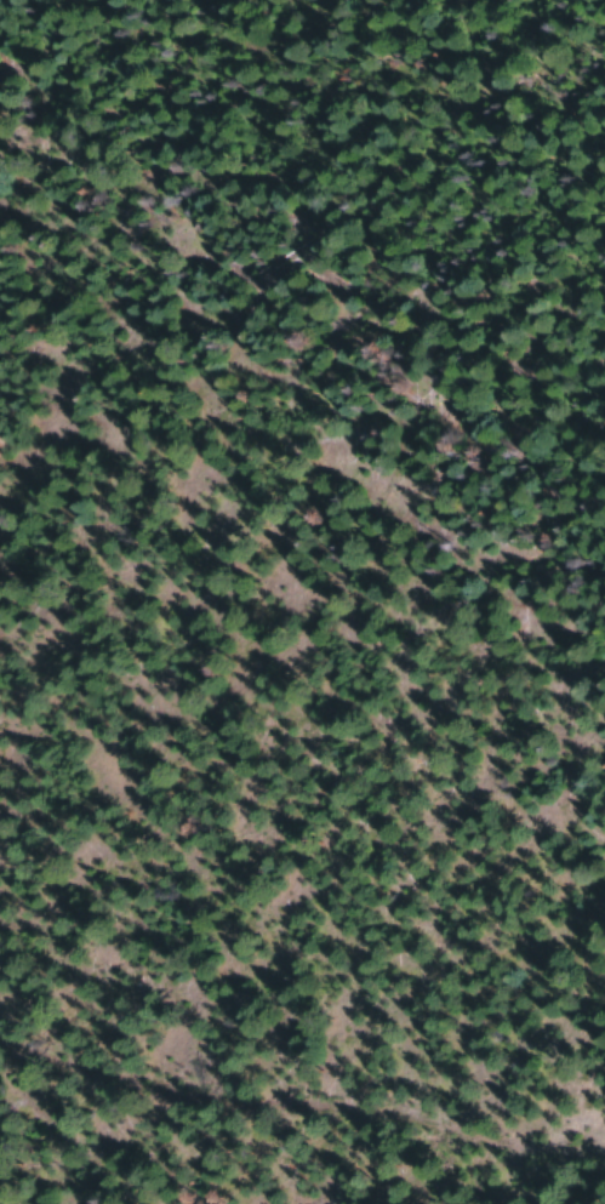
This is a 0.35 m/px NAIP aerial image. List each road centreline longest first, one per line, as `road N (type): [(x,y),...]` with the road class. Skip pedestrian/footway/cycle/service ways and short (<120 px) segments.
road 1 (track): [(586,1203),(302,1141),(0,1048)]

